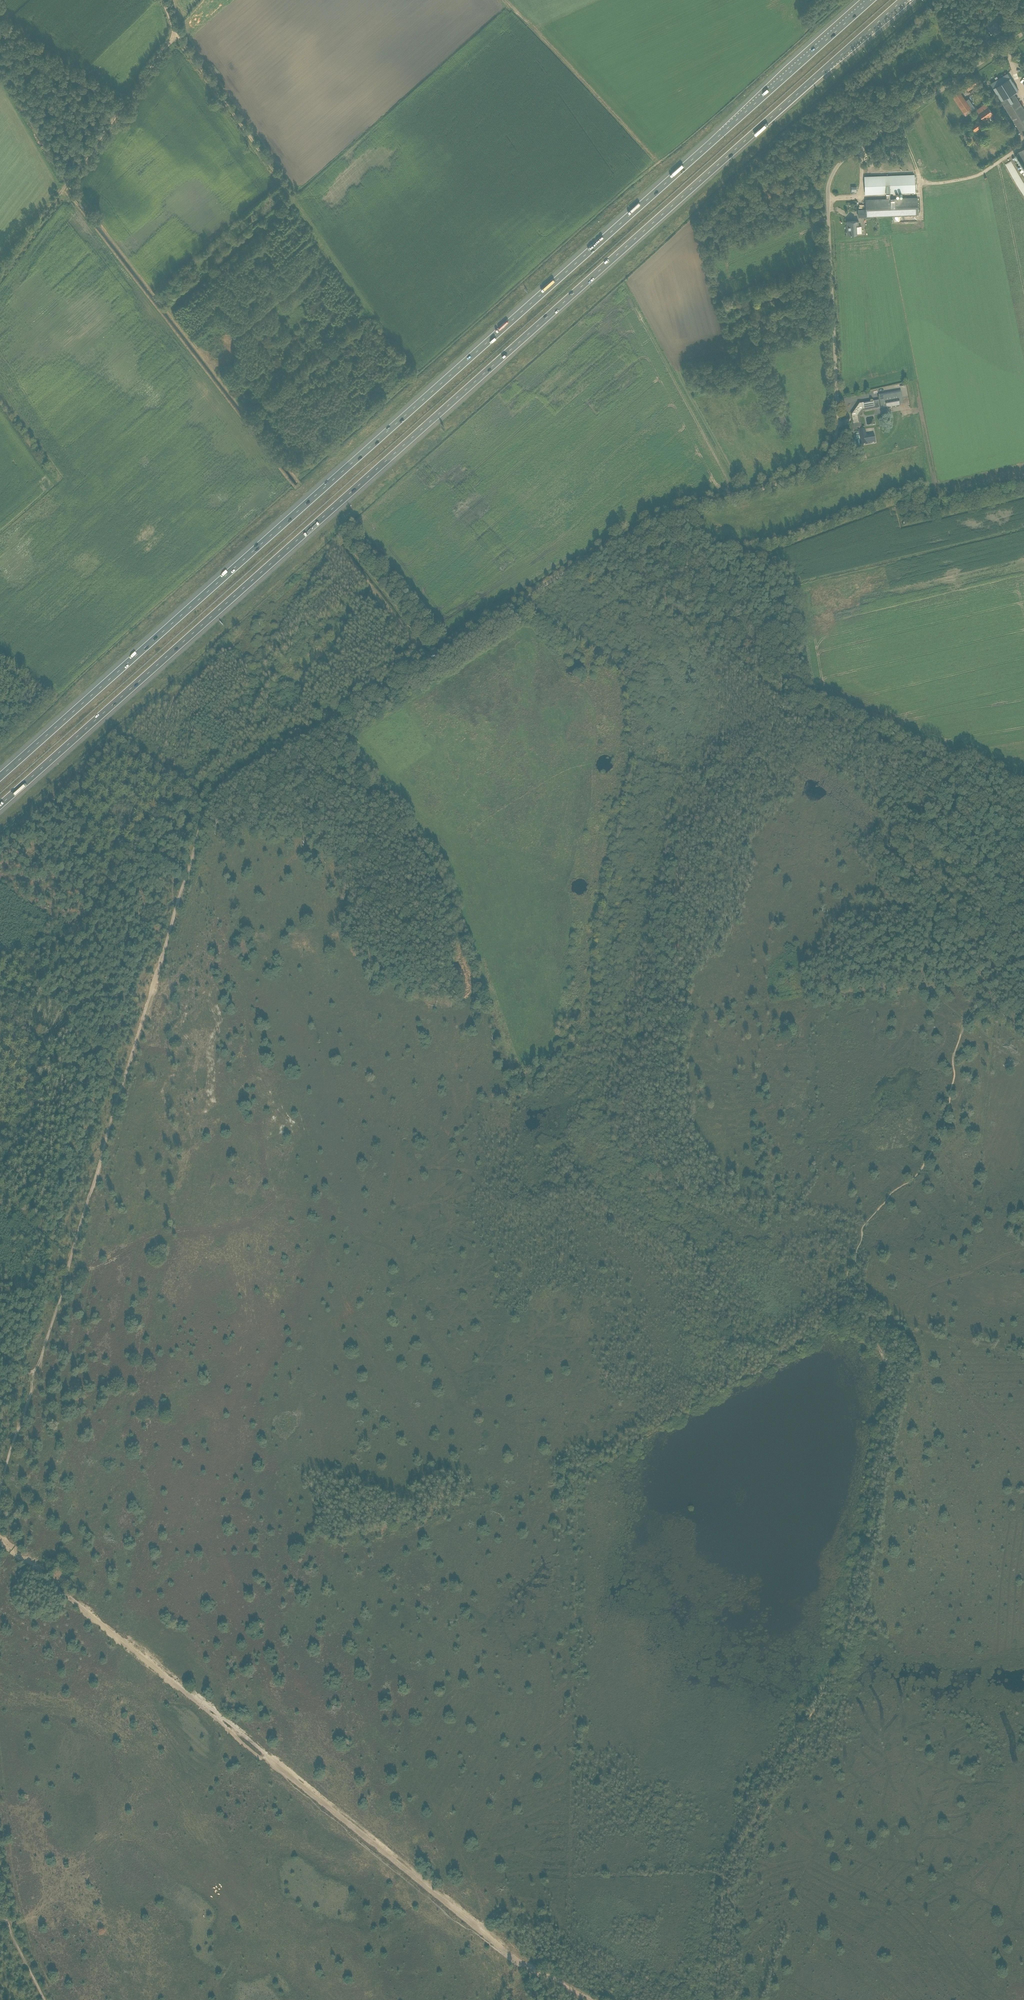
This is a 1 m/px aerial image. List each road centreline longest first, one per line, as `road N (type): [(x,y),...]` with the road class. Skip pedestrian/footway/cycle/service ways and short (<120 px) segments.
road 1 (motorway): [(0,805),(903,0)]
road 2 (motorway): [(871,0),(0,776)]
road 3 (track): [(0,1540),(518,1960),(589,1999)]
road 4 (track): [(190,867),(0,1491)]
road 5 (track): [(630,533),(340,720),(225,779),(206,805),(190,867)]
road 6 (unclassified): [(838,396),(834,170),(1023,35)]
road 7 (track): [(576,1485),(570,1940)]
road 8 (track): [(107,881),(21,1006),(28,1116),(0,1159)]
road 9 (track): [(630,533),(824,464),(835,440),(838,396)]

